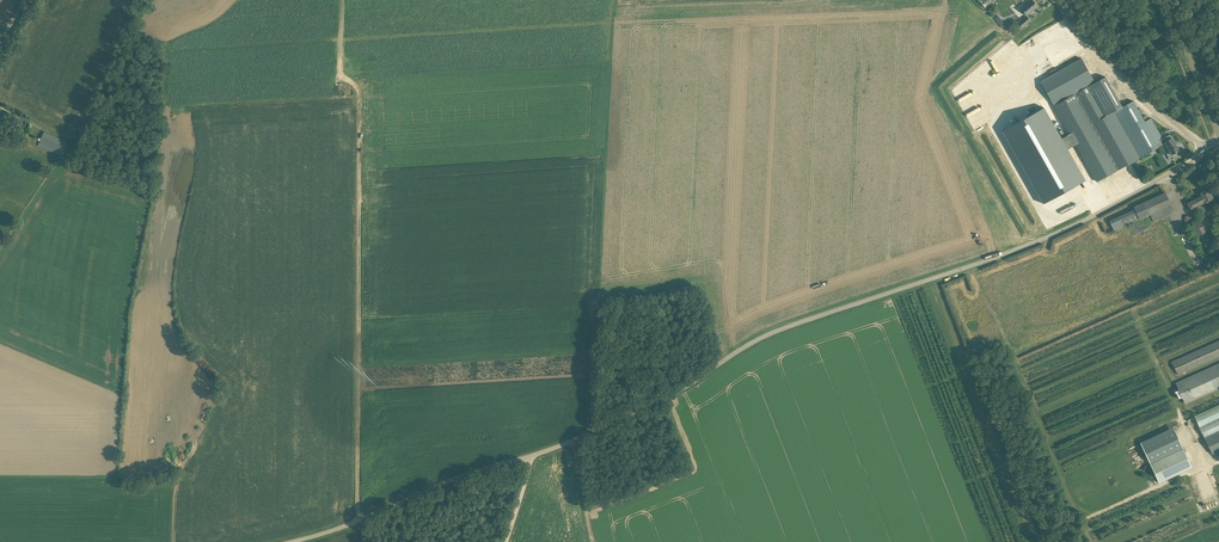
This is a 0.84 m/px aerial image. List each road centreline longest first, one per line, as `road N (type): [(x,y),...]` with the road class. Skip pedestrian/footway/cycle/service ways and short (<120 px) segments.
road 1 (unclassified): [(295,541),(471,470),(611,425),(788,324),(1037,239),(1175,171),(1204,145)]
road 2 (track): [(342,73),(362,92),(360,519)]
road 3 (unclassified): [(1056,0),(1092,47),(1204,145)]
road 4 (secondary): [(1218,132),(1167,0)]

